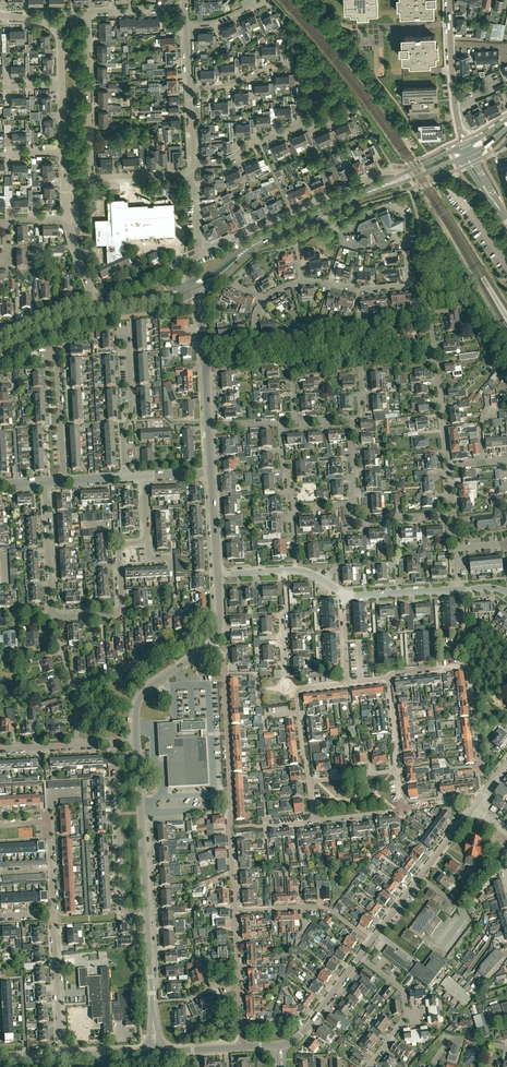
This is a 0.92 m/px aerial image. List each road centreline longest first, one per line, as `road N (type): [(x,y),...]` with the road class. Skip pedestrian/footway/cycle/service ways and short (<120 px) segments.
road 1 (residential): [(403,174),(382,173),(199,255)]
road 2 (residential): [(147,915),(124,916),(114,742)]
road 3 (tertiary): [(361,956),(474,806)]
road 4 (tertiary): [(188,287),(351,200)]
road 5 (residential): [(147,915),(137,741)]
road 6 (residential): [(449,467),(429,301)]
road 7 (residential): [(301,125),(293,66),(190,90)]
road 8 (residential): [(90,180),(88,16)]
road 9 (residential): [(230,792),(223,659),(212,643)]
road 10 (residential): [(126,477),(127,328)]
road 11 (residential): [(450,0),(464,146)]
road 12 (residential): [(62,1058),(53,913)]
road 13 (residential): [(370,1066),(408,1015),(406,994),(361,956)]
road 14 (residential): [(310,781),(297,690),(348,683)]
road 15 (residential): [(53,617),(46,482)]
road 16 (residential): [(137,741),(144,692),(212,643)]
road 17 (residential): [(53,617),(120,609),(125,545)]
road 18 (residential): [(74,691),(192,638)]
road 19 (residential): [(64,481),(57,356)]
road 20 (tertiary): [(351,200),(467,154)]
road 21 (tertiary): [(280,1046),(300,1036),(361,956)]
road 22 (residential): [(353,504),(354,522),(454,515)]

